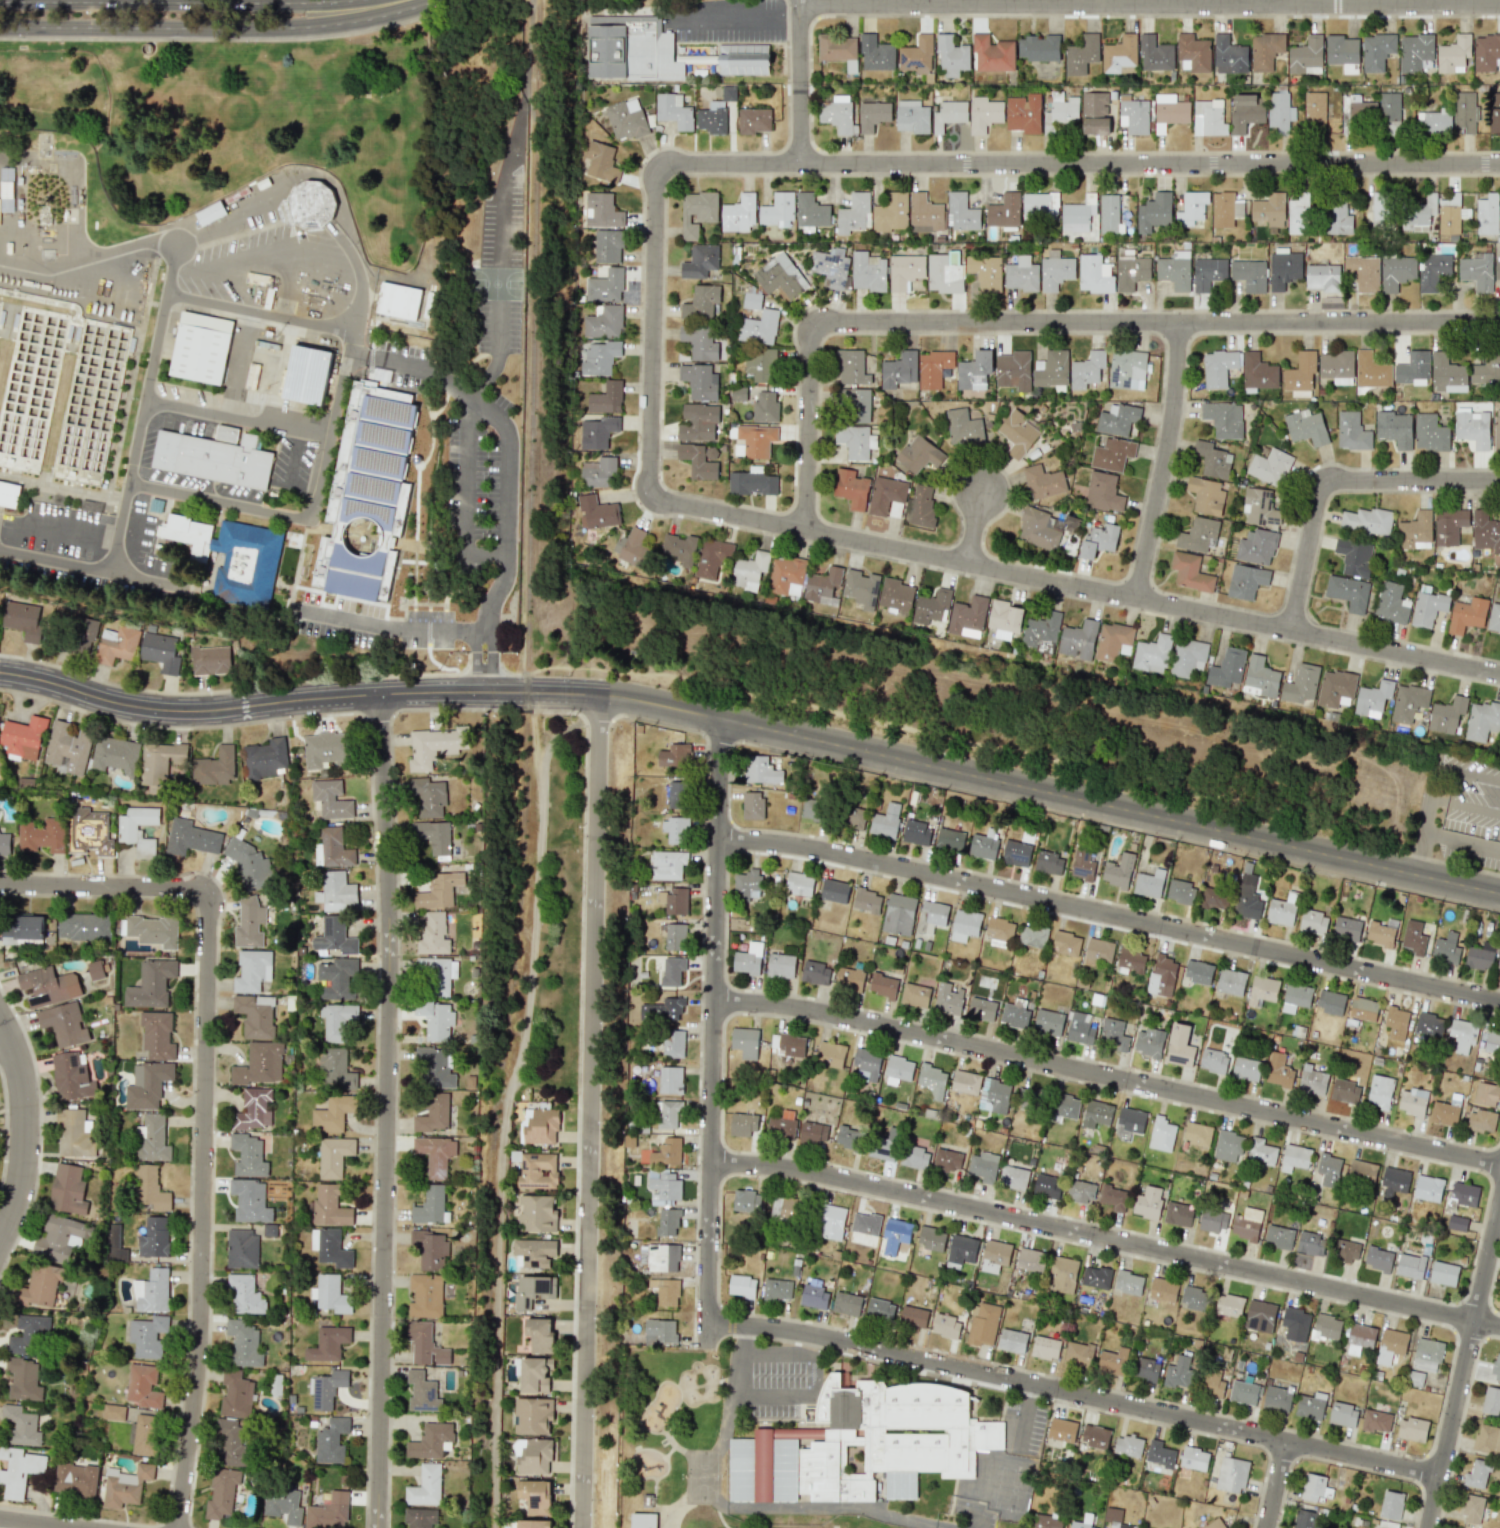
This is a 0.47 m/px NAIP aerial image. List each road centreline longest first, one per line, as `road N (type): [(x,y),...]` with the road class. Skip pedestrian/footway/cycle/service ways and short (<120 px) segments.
road 1 (tertiary): [(597,694),(1499,893)]
road 2 (residential): [(805,532),(812,324),(1499,321)]
road 3 (residential): [(650,500),(1499,674)]
road 4 (residential): [(0,885),(212,891),(199,1364),(179,1527)]
road 5 (residential): [(659,164),(1499,165)]
road 6 (residential): [(597,694),(580,1527)]
road 7 (residential): [(375,695),(390,954),(379,1527)]
road 8 (residential): [(712,1165),(827,1175),(1499,1326)]
road 9 (residential): [(715,1002),(821,1013),(1499,1164)]
road 10 (residential): [(719,840),(812,849),(1499,1001)]
road 11 (residential): [(708,1325),(823,1337),(1440,1475)]
road 12 (residential): [(718,718),(708,1325)]
road 13 (tertiary): [(0,673),(172,711),(457,691),(597,694)]
road 14 (tertiary): [(0,26),(272,27),(334,23),(376,5)]
road 15 (residential): [(659,164),(650,500)]
road 16 (residential): [(1291,633),(1323,481),(1499,481)]
road 17 (residential): [(1499,1206),(1428,1527)]
road 18 (tertiary): [(314,0),(0,1)]
road 19 (residential): [(1179,323),(1173,421),(1137,601)]
road 20 (residential): [(0,1239),(21,1189),(26,1120),(22,1075),(0,1020)]
road 21 (residential): [(800,0),(801,164)]

